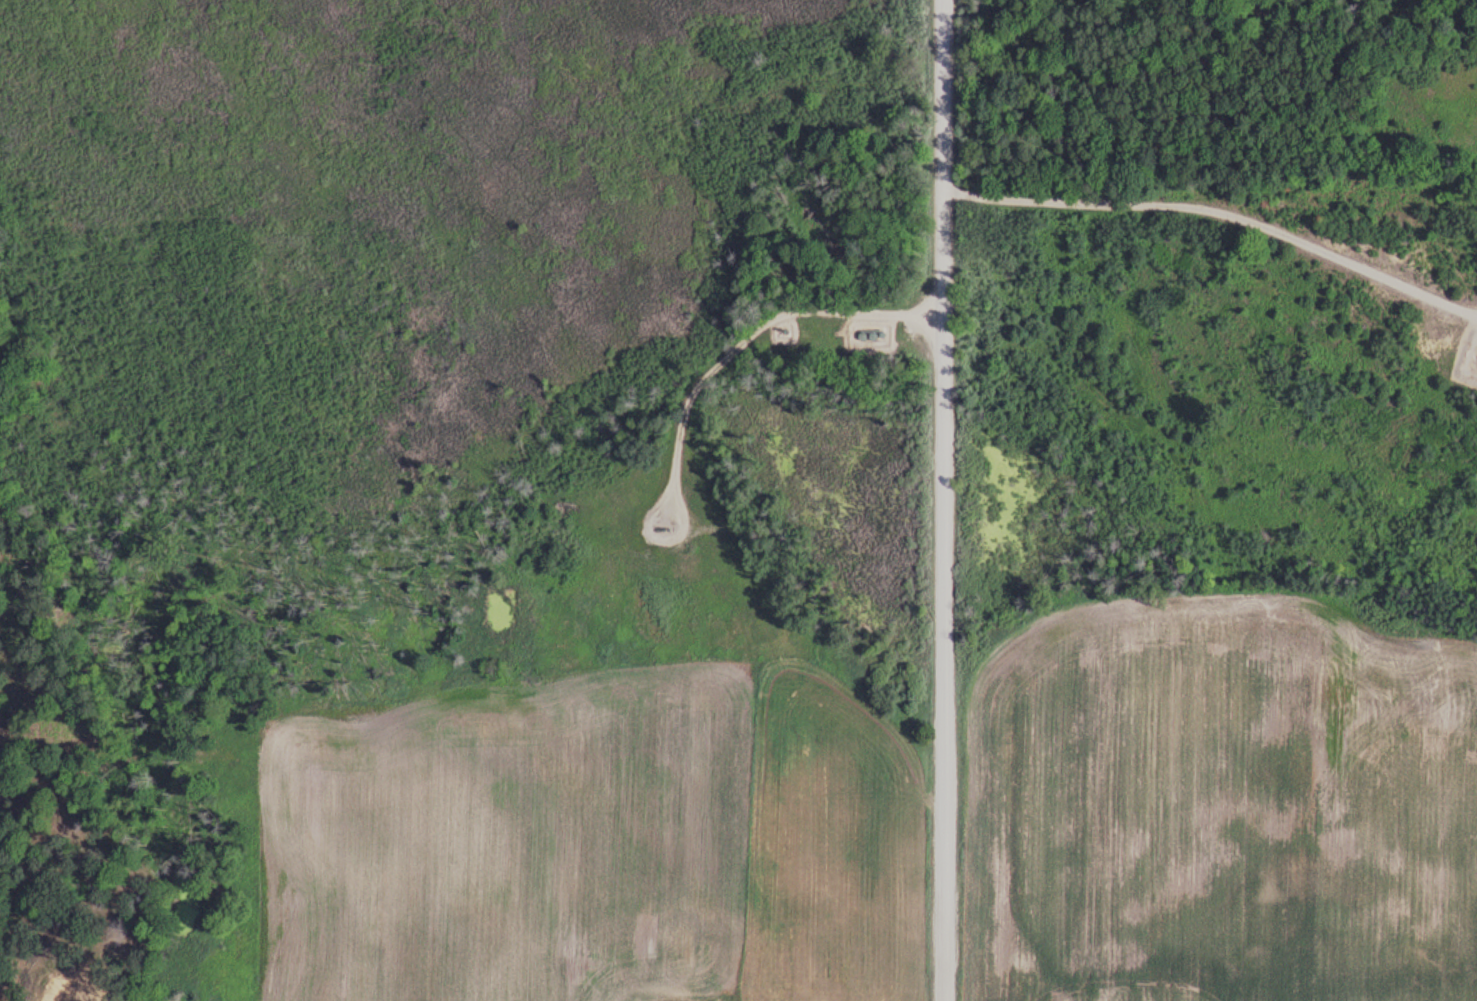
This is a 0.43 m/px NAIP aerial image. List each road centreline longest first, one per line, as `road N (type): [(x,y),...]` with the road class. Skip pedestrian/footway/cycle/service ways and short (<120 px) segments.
road 1 (residential): [(953,1000),(945,0)]

